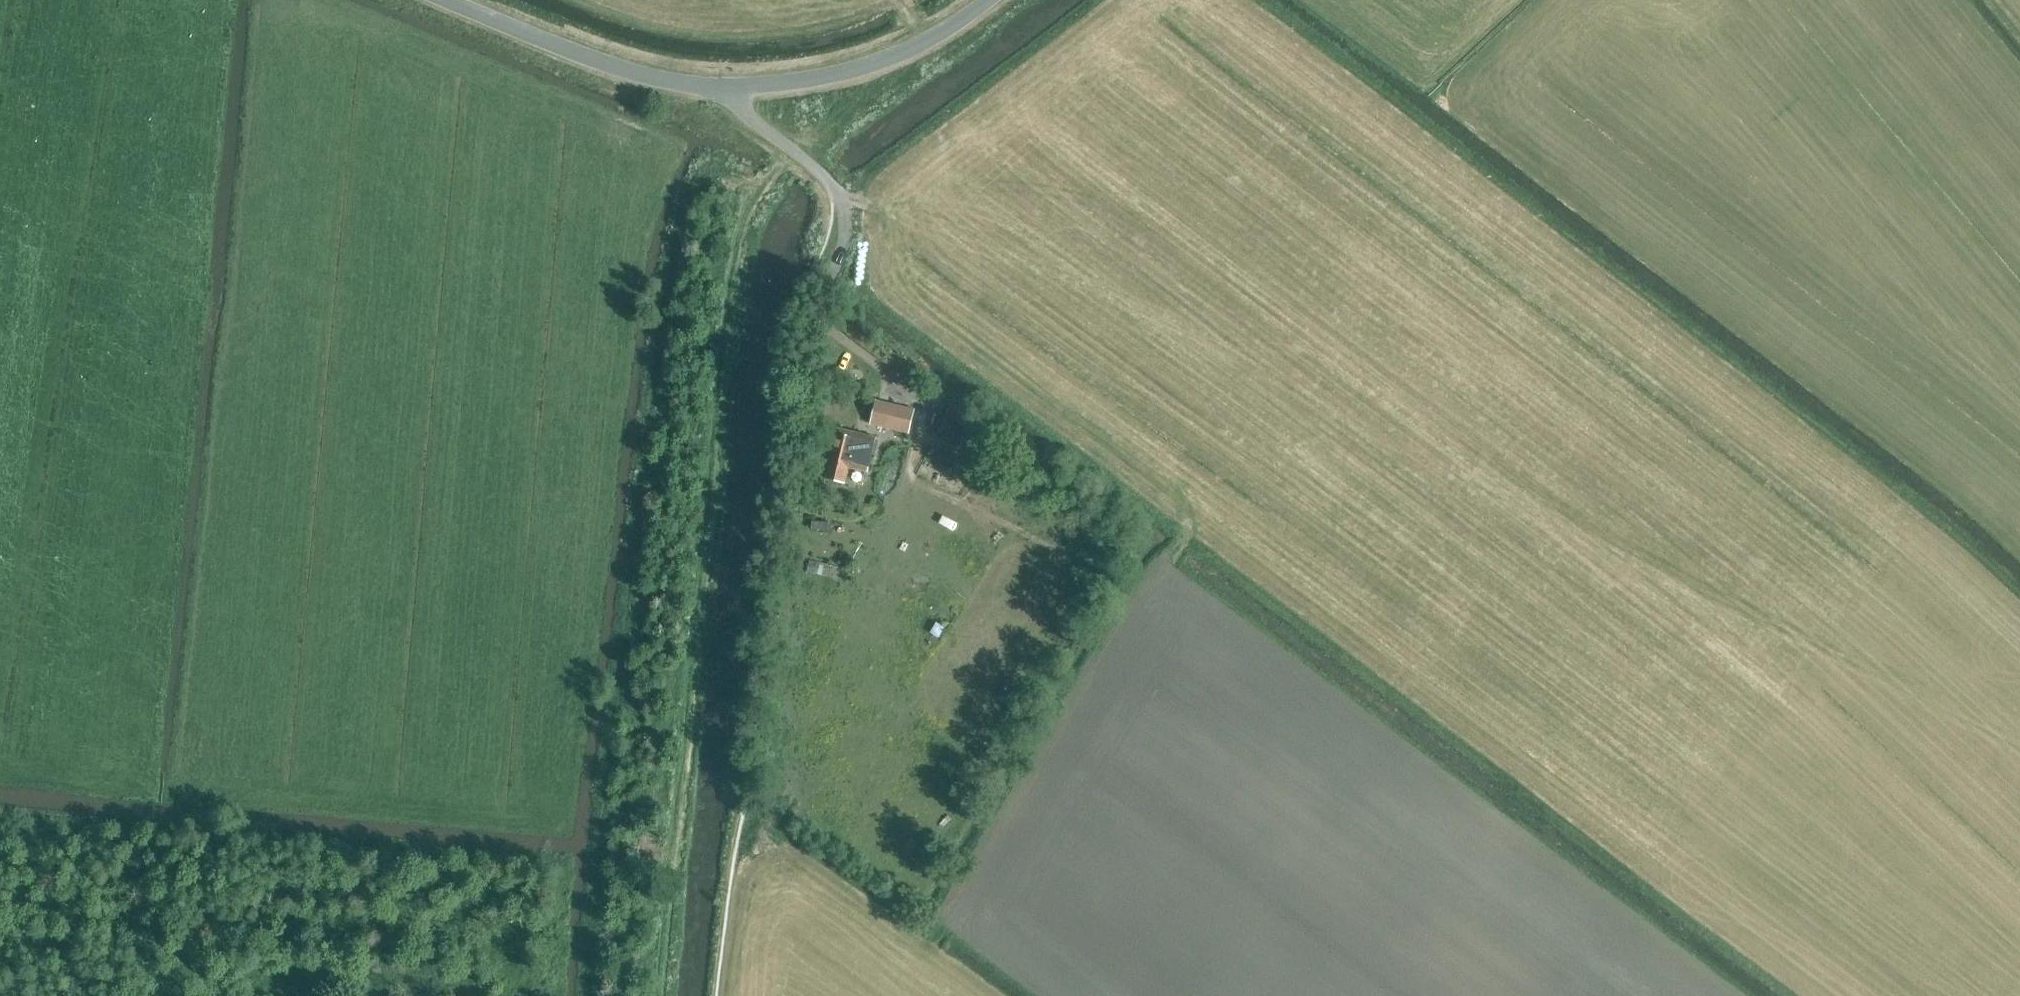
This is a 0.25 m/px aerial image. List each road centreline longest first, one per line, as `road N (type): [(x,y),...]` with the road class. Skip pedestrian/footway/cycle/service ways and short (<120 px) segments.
road 1 (unclassified): [(445,0),(589,60),(726,88)]
road 2 (residential): [(726,88),(845,206),(846,236),(815,320)]
road 3 (unclassified): [(726,88),(860,68),(946,28),(984,0)]

